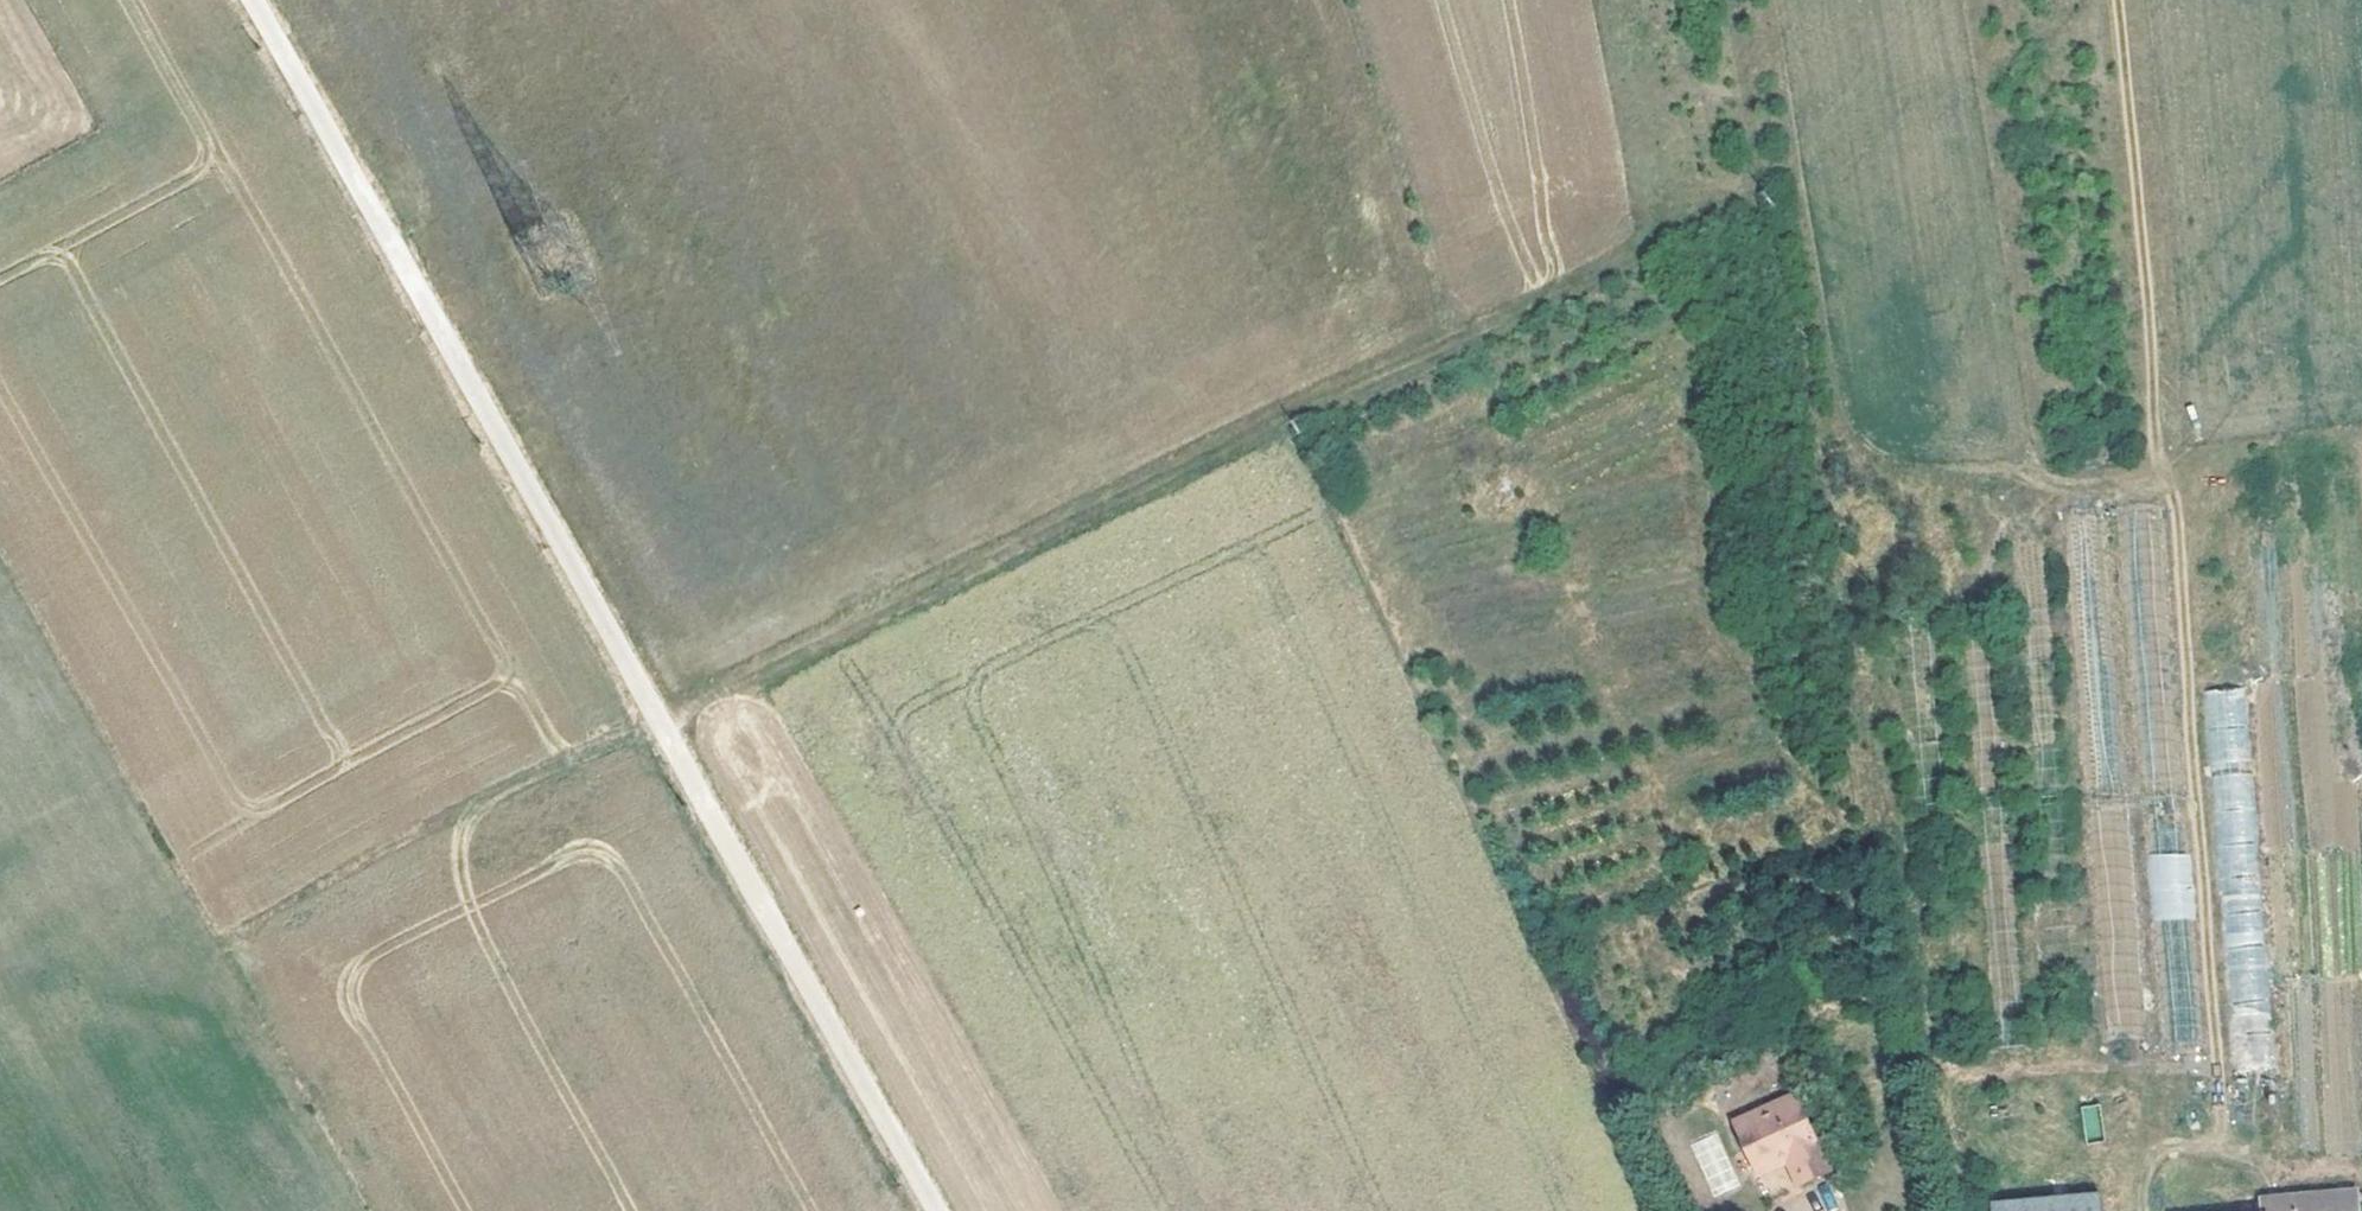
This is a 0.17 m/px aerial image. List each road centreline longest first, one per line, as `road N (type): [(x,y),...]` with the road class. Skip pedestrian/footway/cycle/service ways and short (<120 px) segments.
road 1 (unclassified): [(934,1210),(253,0)]

